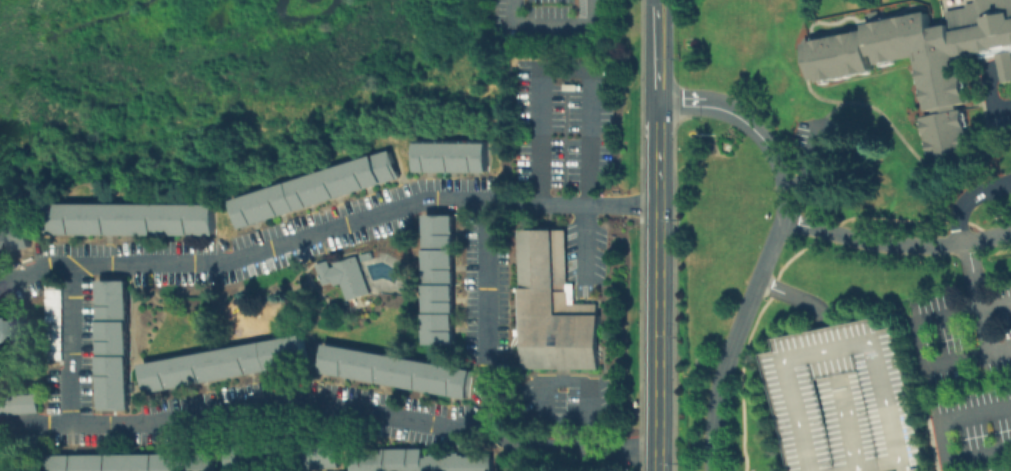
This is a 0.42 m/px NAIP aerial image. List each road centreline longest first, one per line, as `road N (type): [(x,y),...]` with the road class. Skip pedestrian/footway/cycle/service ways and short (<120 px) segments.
road 1 (secondary): [(658,103),(657,470)]

